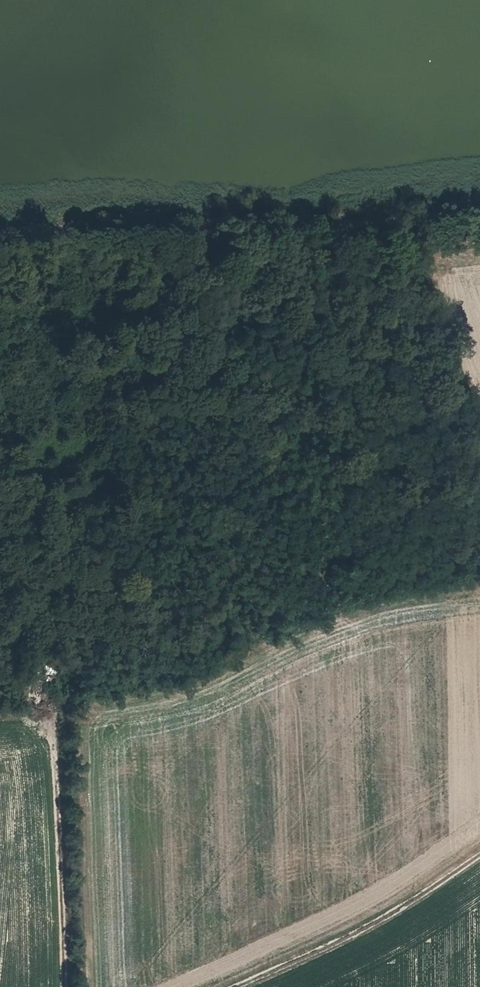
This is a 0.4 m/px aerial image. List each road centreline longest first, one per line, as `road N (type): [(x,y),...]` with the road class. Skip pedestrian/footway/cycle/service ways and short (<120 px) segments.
road 1 (track): [(239,986),(424,896),(479,855)]
road 2 (track): [(65,986),(54,742)]

